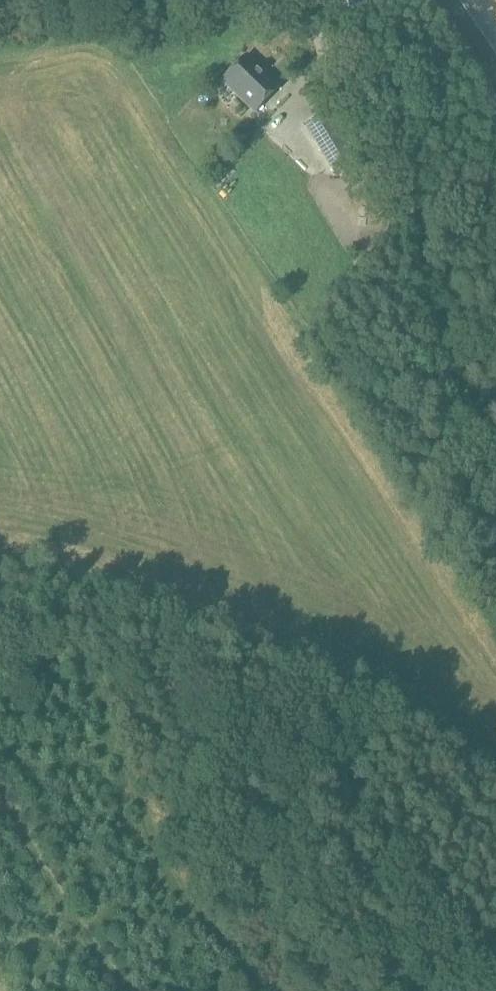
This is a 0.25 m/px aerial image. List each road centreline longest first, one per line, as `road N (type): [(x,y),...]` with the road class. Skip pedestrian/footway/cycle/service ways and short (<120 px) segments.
road 1 (track): [(280,990),(244,967),(170,874),(78,643),(0,655)]
road 2 (track): [(495,438),(438,355),(416,218),(392,130),(301,14)]

